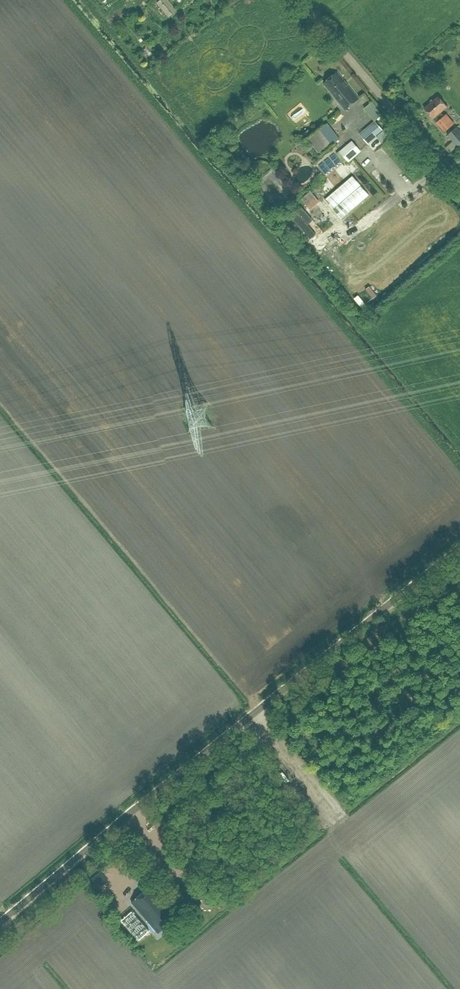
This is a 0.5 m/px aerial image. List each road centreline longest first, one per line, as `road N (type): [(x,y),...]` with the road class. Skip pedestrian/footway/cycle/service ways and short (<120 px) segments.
road 1 (unclassified): [(0,923),(459,546)]
road 2 (unclassified): [(459,188),(300,0)]
road 3 (track): [(249,718),(333,812)]

